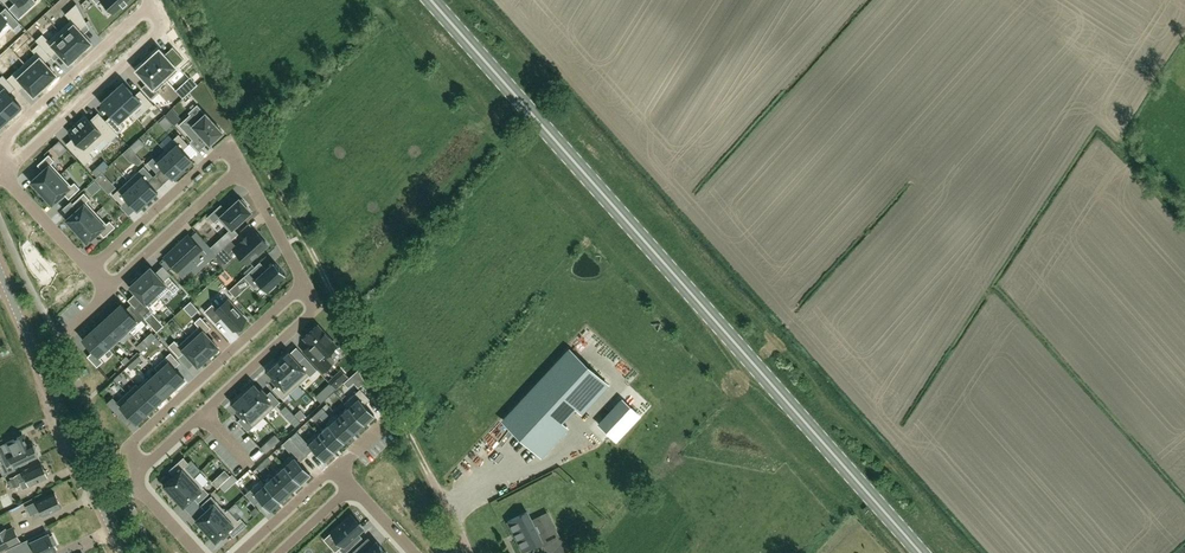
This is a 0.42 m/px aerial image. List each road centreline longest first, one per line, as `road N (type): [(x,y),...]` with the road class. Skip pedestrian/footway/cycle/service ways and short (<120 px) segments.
road 1 (primary): [(920,552),(431,0)]
road 2 (track): [(469,552),(177,0)]
road 3 (residential): [(304,283),(316,307),(140,468)]
road 4 (residential): [(140,468),(133,442),(304,283)]
road 5 (unclassified): [(101,503),(0,271)]
road 6 (residential): [(16,165),(151,37),(162,22),(151,2)]
road 7 (residential): [(151,2),(11,135),(1,158)]
road 8 (residential): [(242,167),(229,142),(91,270)]
road 9 (residential): [(109,288),(242,167)]
road 10 (residential): [(242,167),(304,283)]
road 11 (residential): [(334,467),(241,552)]
road 12 (track): [(1100,120),(1184,213)]
road 13 (residential): [(6,178),(91,270)]

